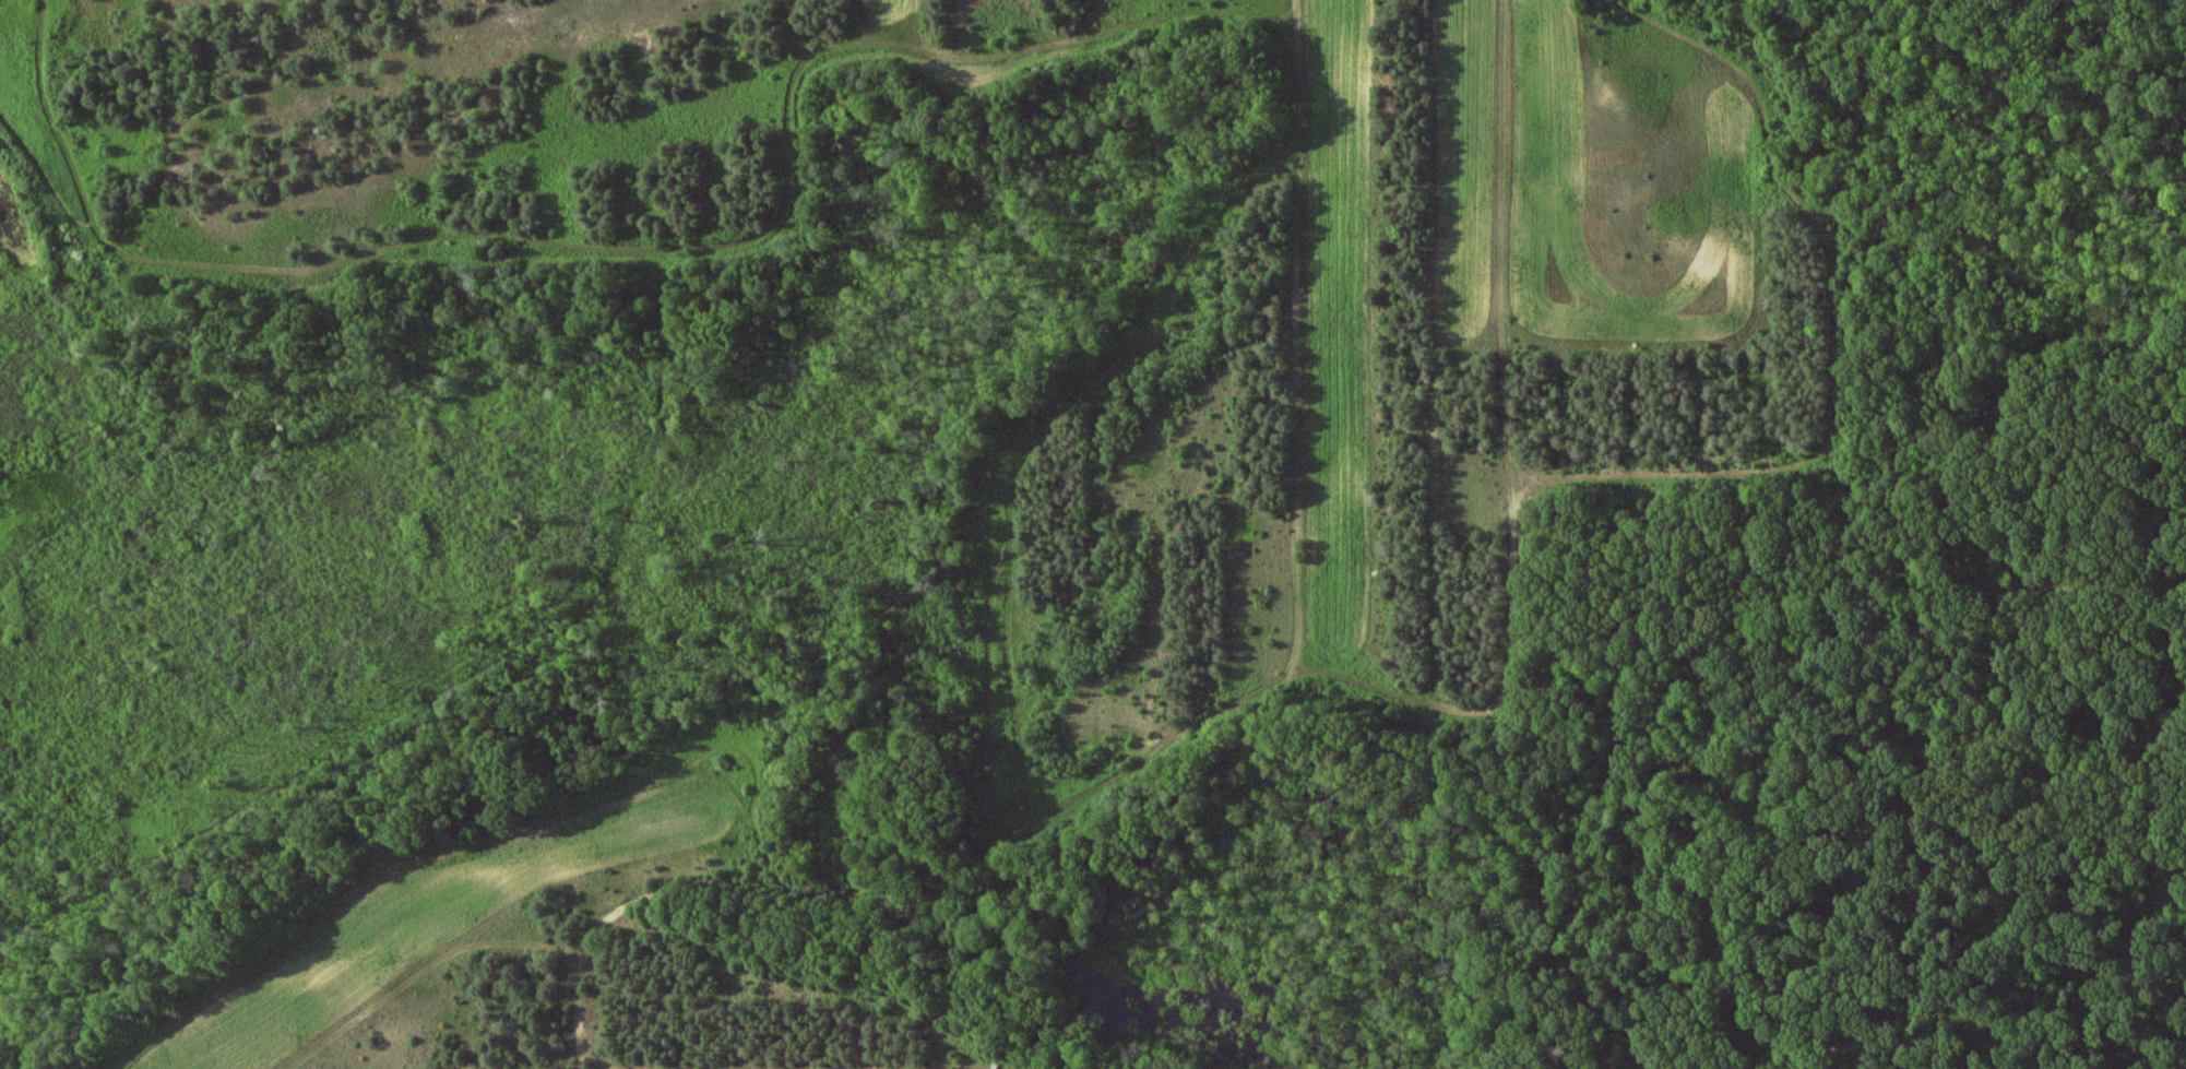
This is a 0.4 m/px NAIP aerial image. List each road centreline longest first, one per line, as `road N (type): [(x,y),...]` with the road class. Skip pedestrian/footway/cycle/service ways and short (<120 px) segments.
road 1 (track): [(1602,0),(1728,64),(1757,92),(1778,175),(1833,250),(1826,446),(1789,466),(1721,477),(1554,482),(1525,498),(1514,527),(1510,680),(1506,699),(1488,711),(1287,675)]

